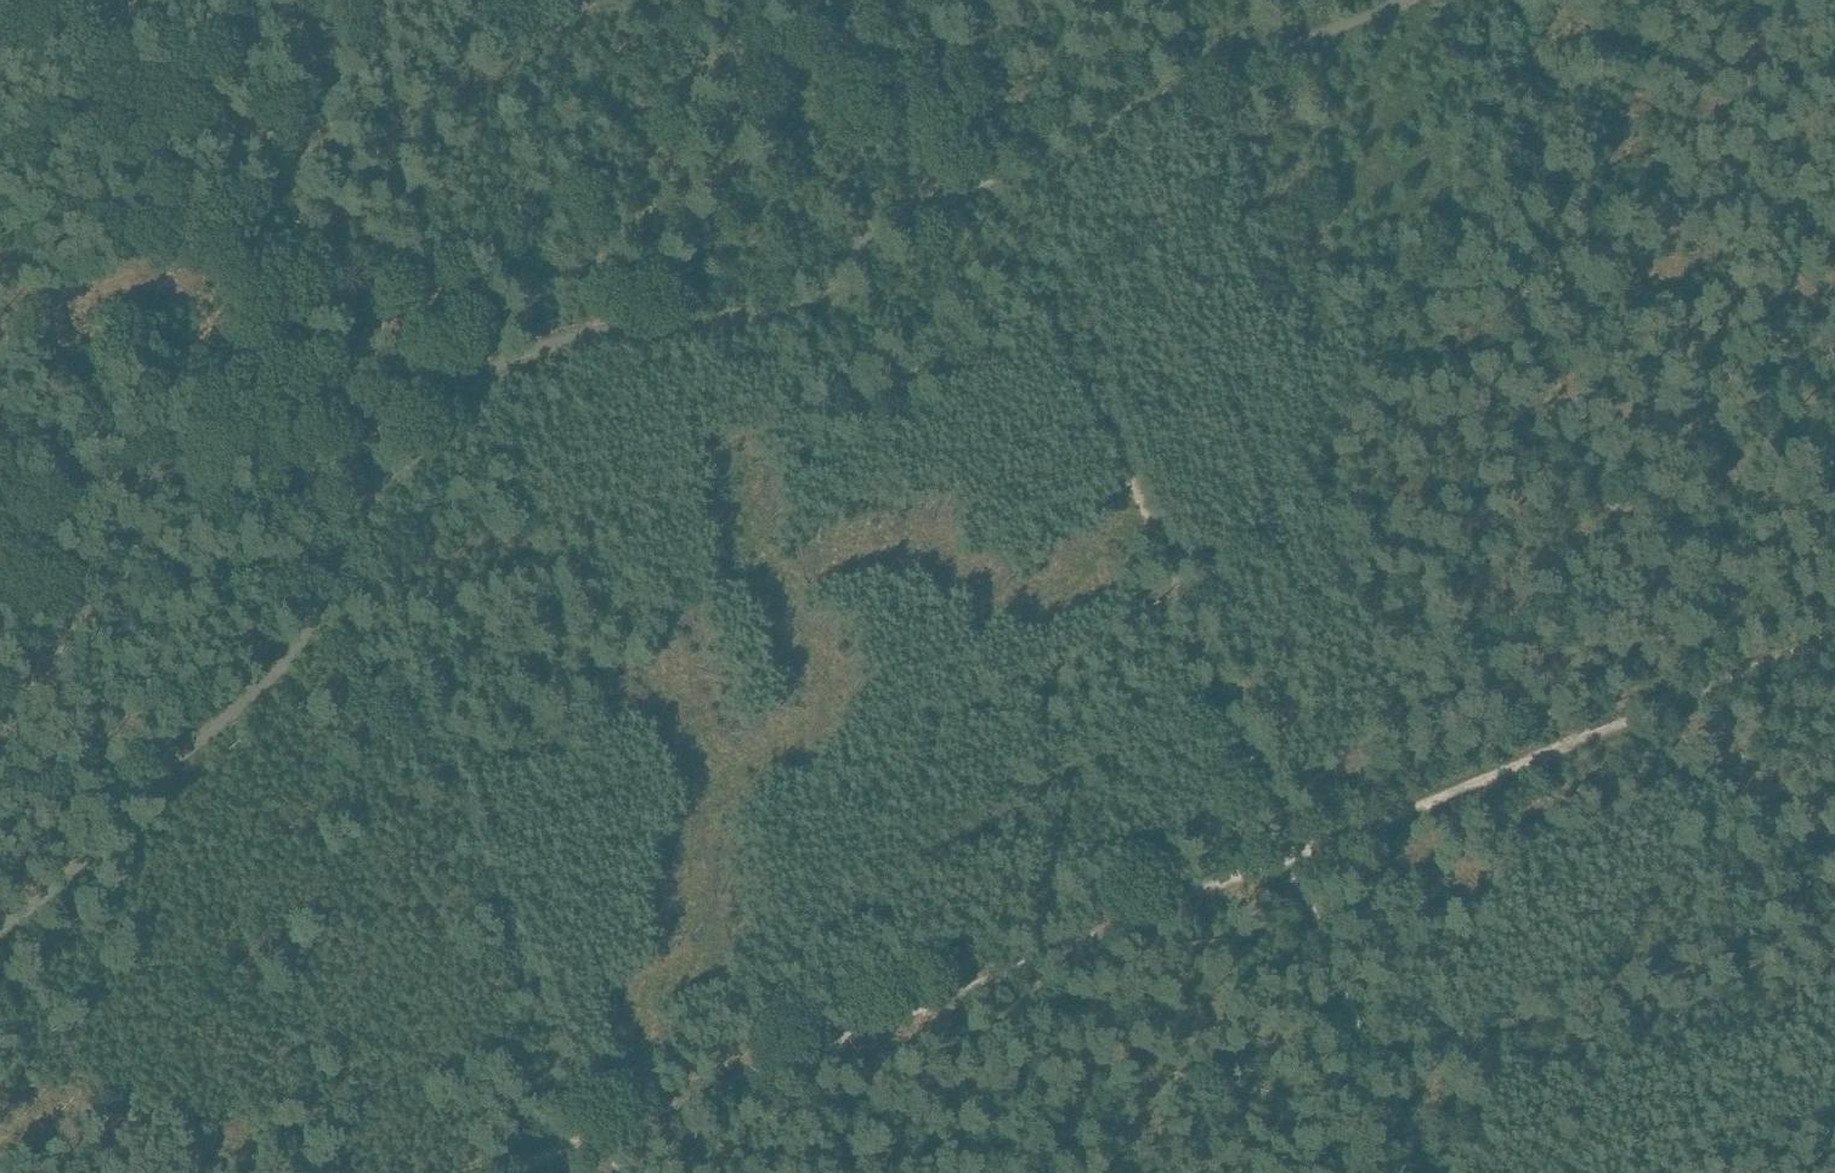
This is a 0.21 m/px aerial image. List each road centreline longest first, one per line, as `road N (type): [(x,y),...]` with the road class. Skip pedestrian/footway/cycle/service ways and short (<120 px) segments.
road 1 (track): [(1286,857),(503,1172)]
road 2 (track): [(1834,636),(1294,854)]

